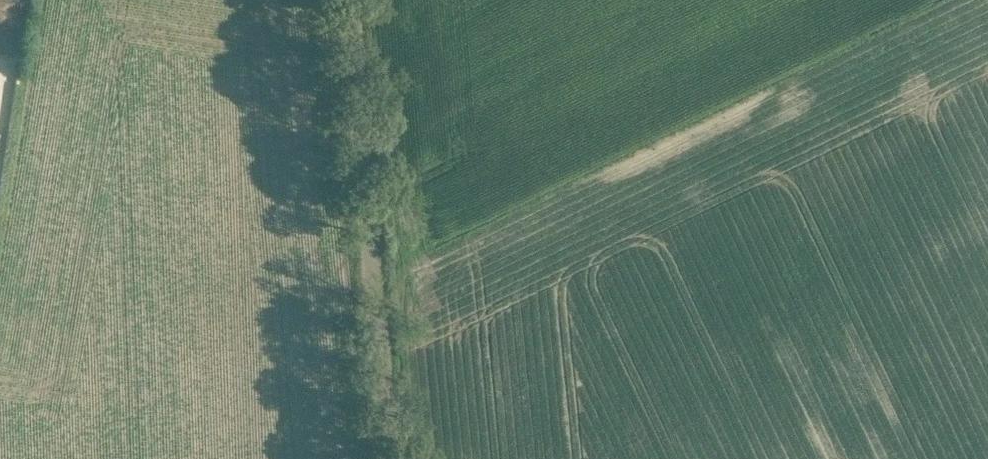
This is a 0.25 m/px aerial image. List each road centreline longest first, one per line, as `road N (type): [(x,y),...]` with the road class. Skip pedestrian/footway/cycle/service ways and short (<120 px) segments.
road 1 (unclassified): [(379,458),(347,0)]

